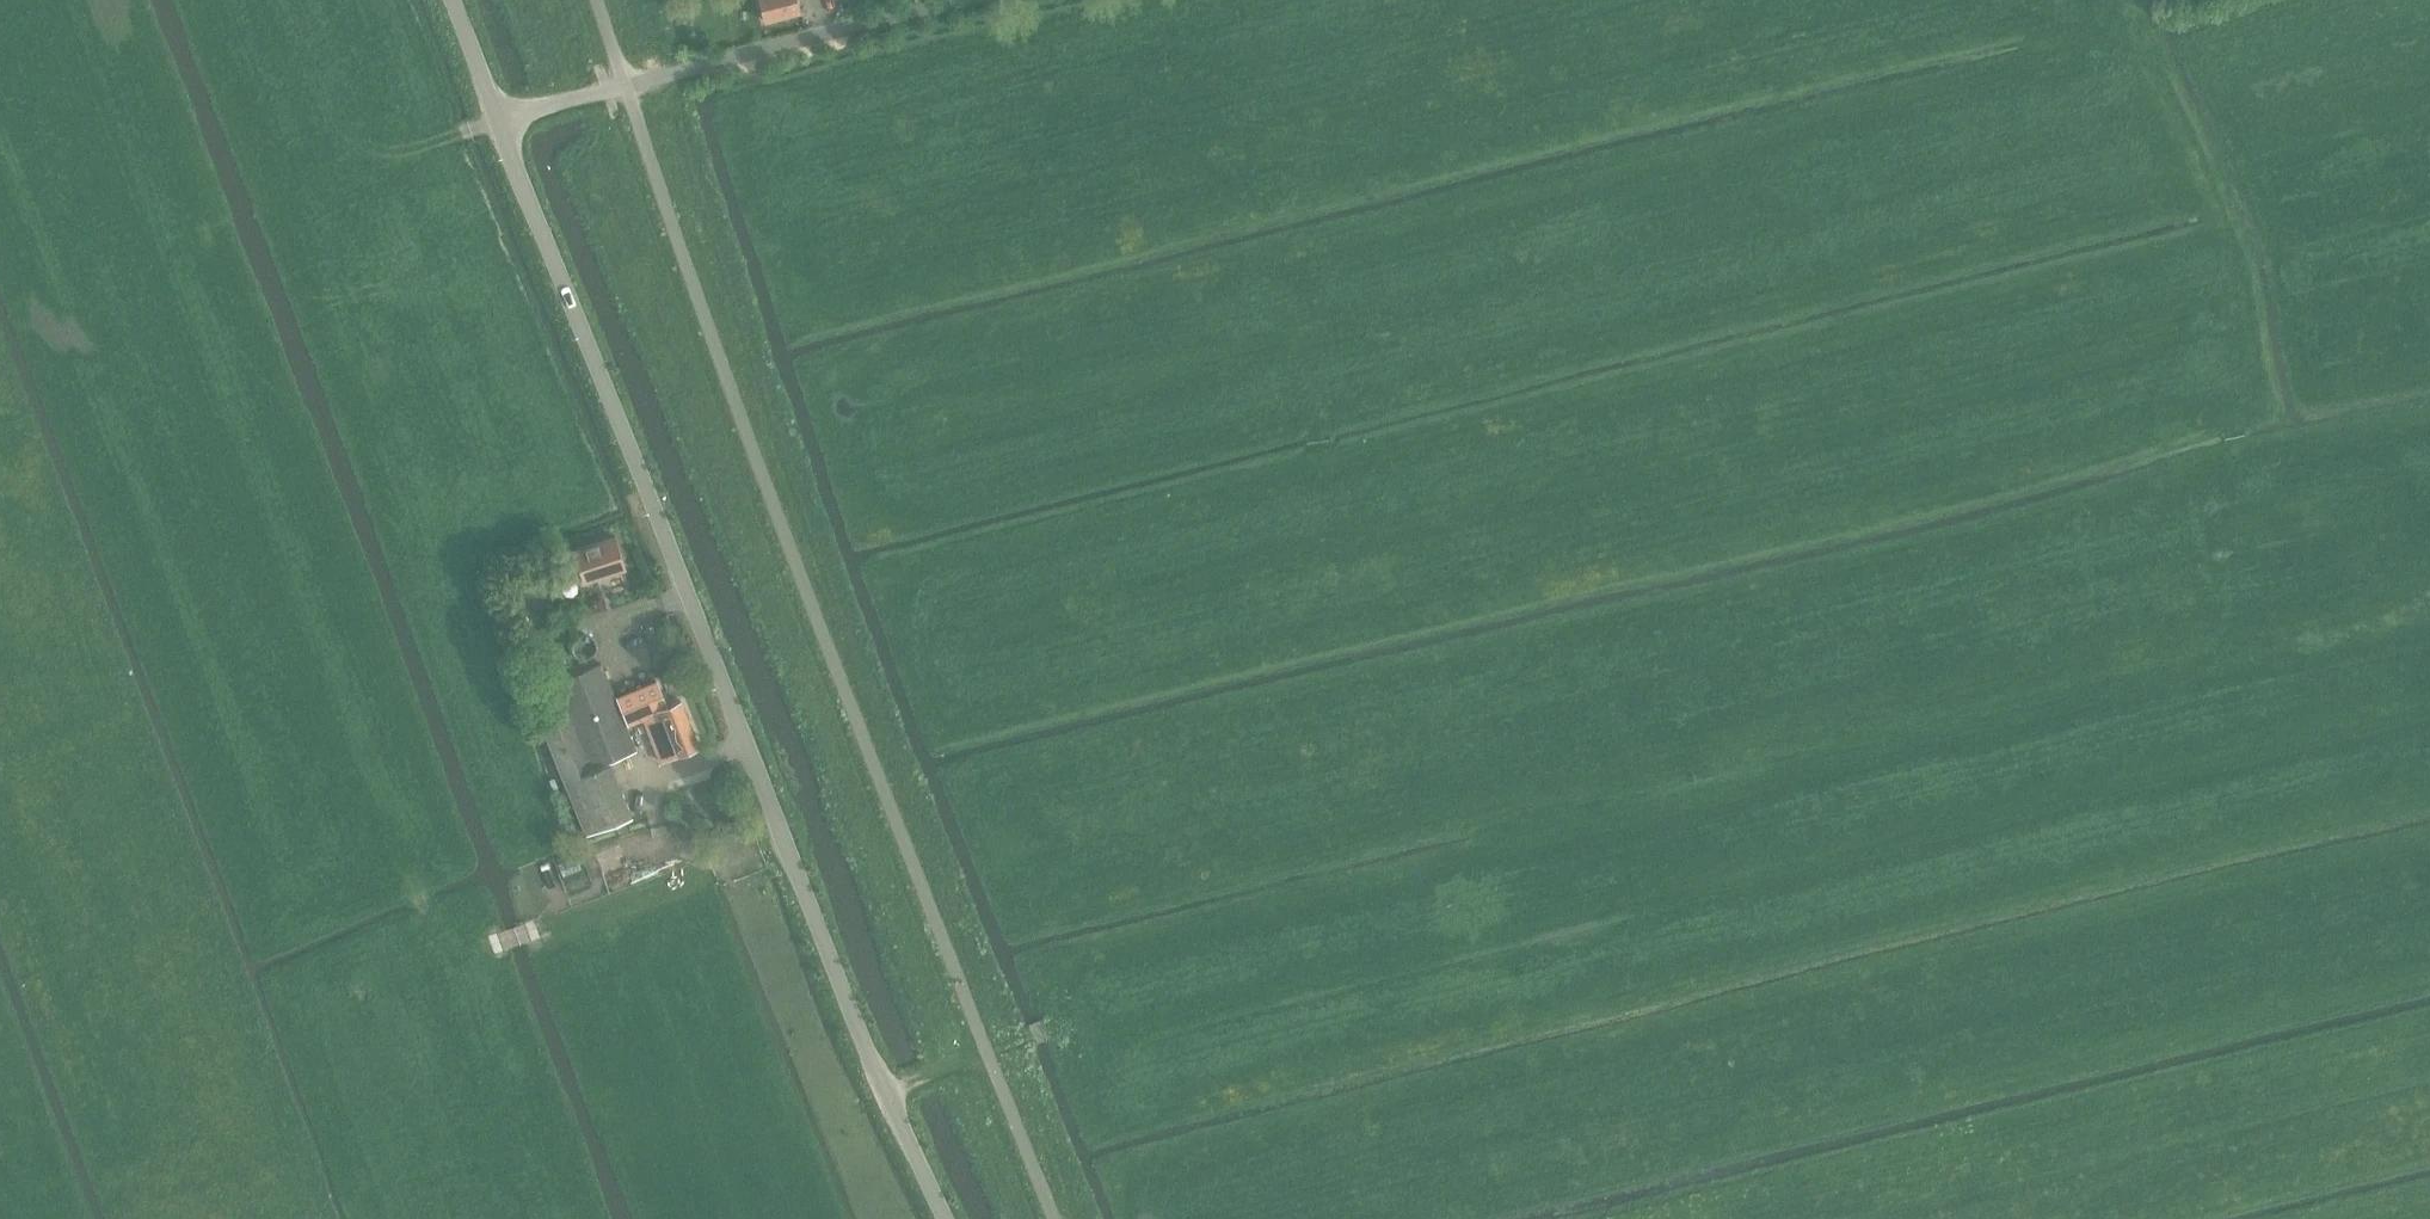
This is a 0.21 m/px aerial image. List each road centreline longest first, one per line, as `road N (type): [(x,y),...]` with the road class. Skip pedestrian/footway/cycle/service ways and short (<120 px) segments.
road 1 (unclassified): [(941,1218),(454,0)]

